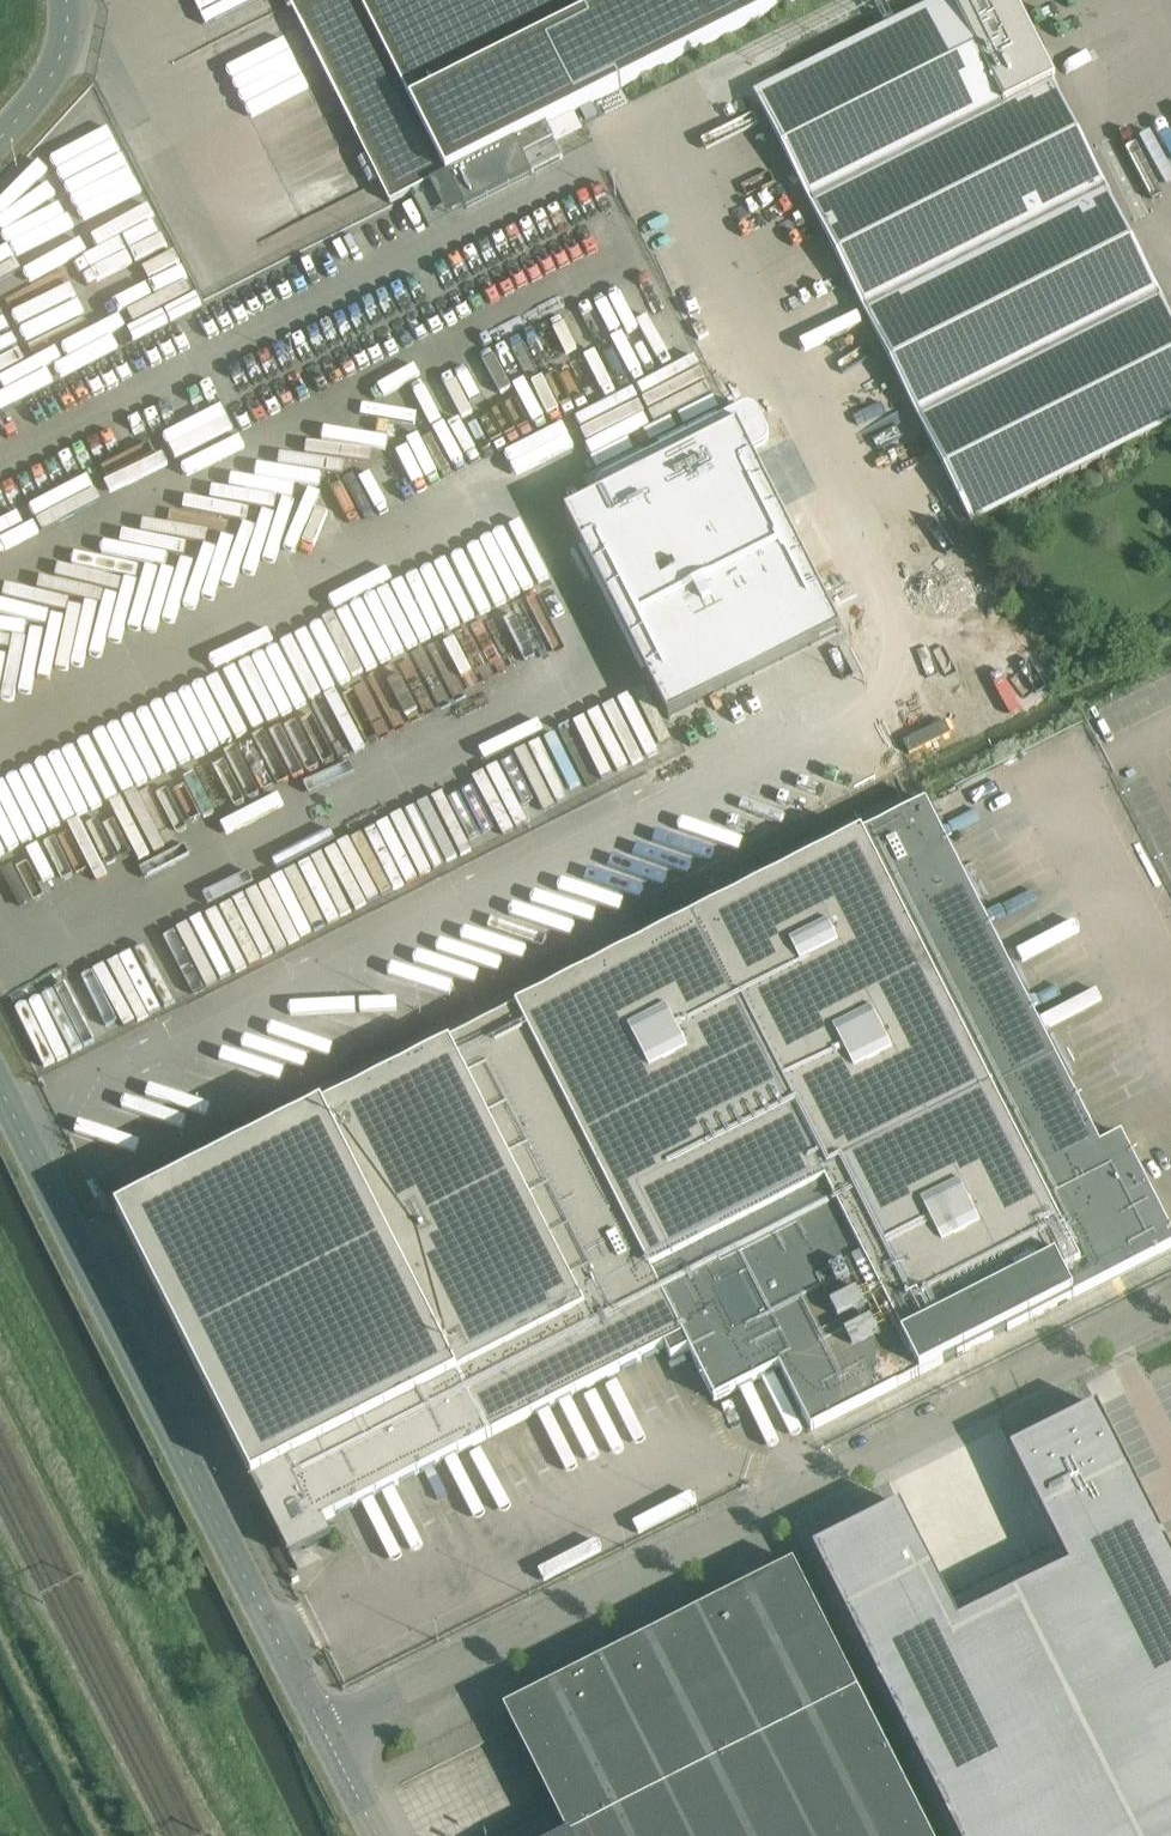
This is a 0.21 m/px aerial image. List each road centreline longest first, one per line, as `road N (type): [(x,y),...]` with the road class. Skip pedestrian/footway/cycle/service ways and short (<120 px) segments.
road 1 (unclassified): [(323,1730),(1170,1309)]
road 2 (tertiary): [(323,1730),(0,1089)]
road 3 (tertiary): [(0,138),(51,74),(66,0)]

